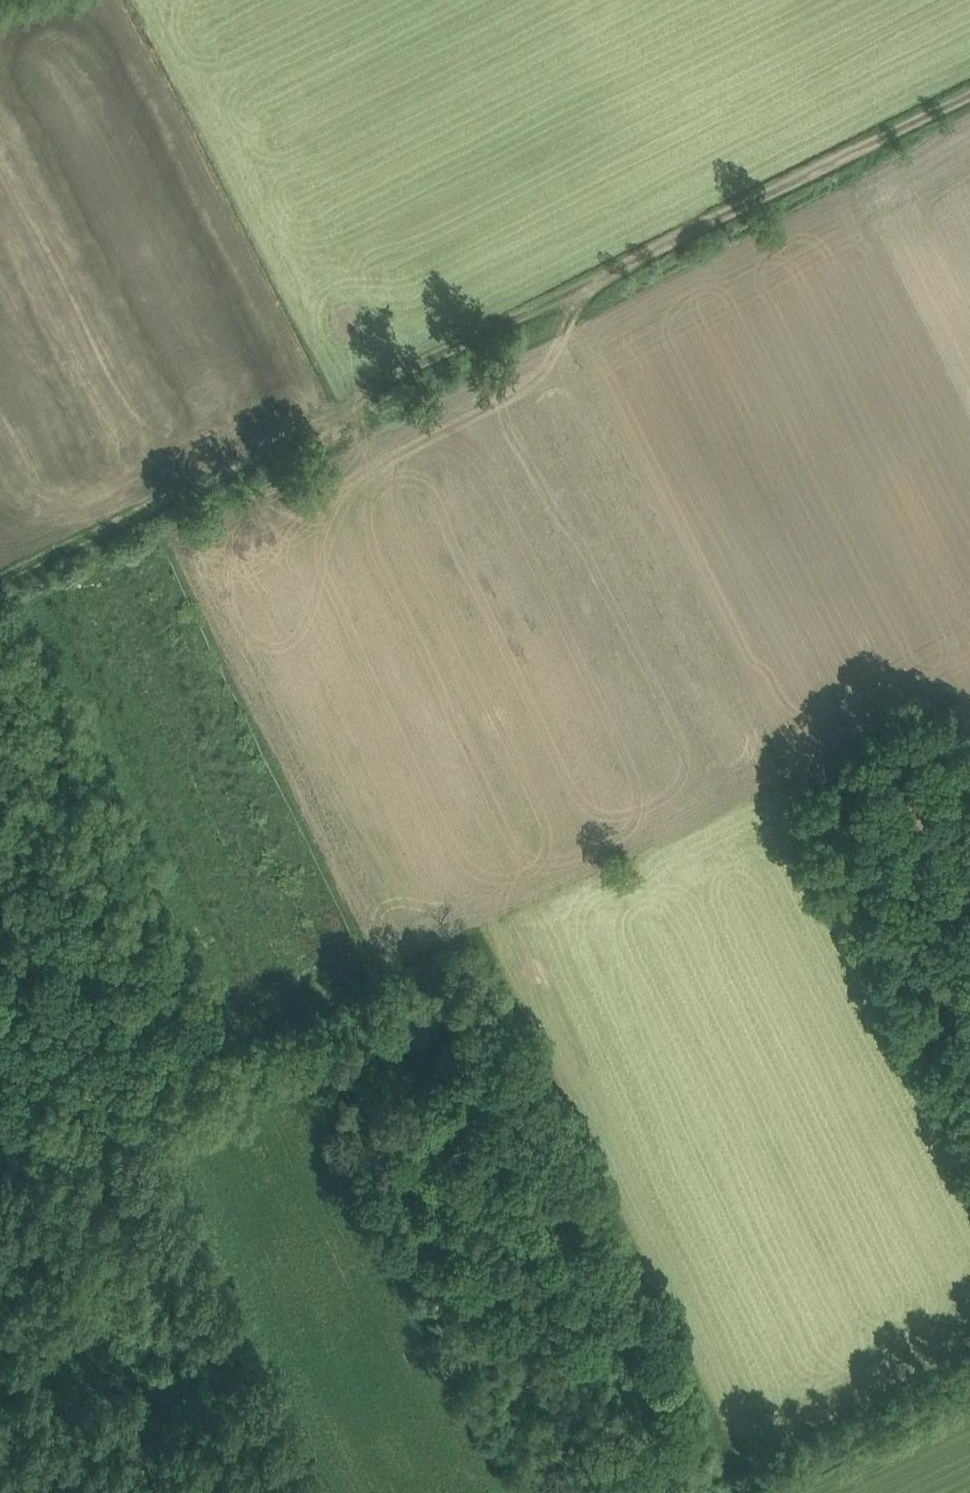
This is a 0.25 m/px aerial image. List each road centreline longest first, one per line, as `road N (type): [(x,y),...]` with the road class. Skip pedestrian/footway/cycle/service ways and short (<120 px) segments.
road 1 (track): [(0,579),(969,92)]
road 2 (track): [(730,1492),(969,1370)]

